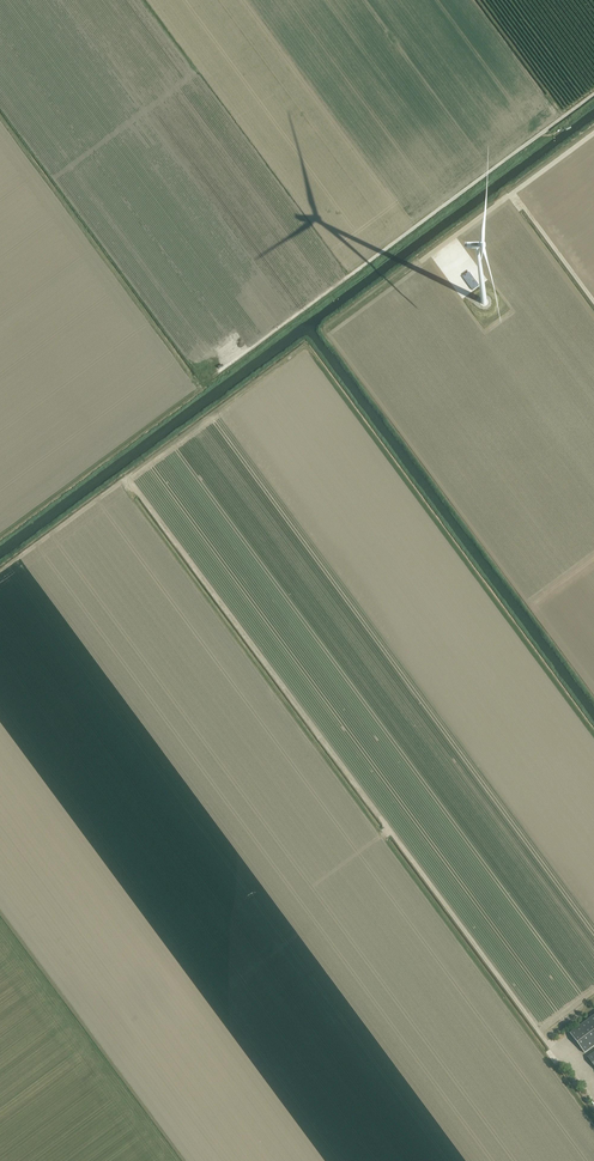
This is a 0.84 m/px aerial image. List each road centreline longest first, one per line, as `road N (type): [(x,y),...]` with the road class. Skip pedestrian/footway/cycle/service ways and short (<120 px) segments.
road 1 (track): [(593,90),(229,364)]

